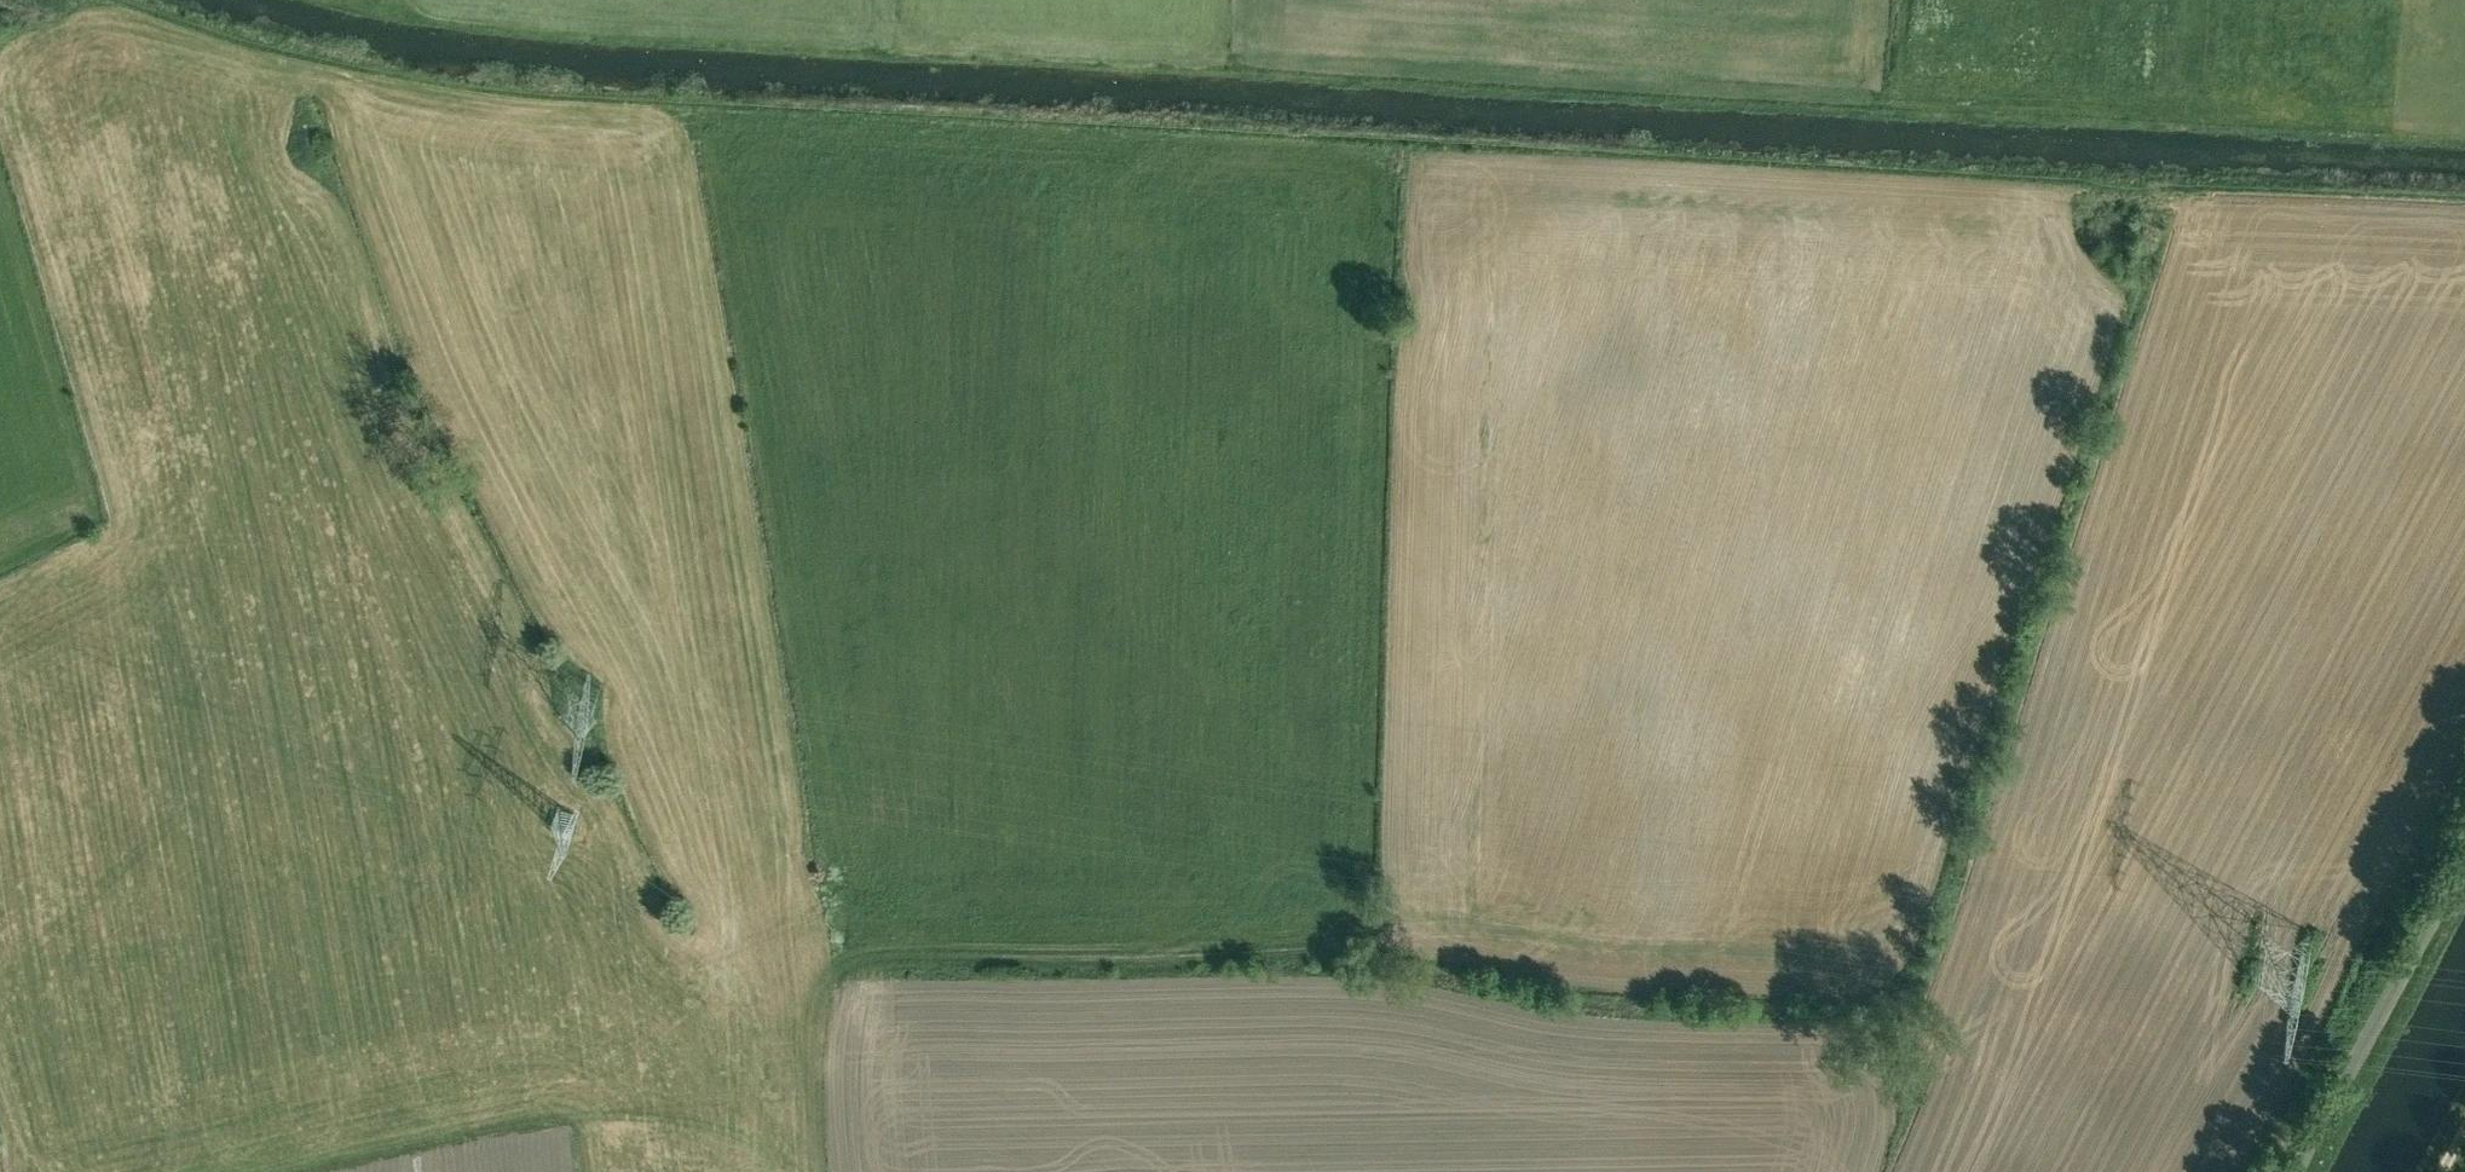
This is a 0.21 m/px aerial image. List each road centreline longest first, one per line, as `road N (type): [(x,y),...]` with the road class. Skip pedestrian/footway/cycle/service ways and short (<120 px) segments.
road 1 (unclassified): [(2293,1171),(2464,861)]

